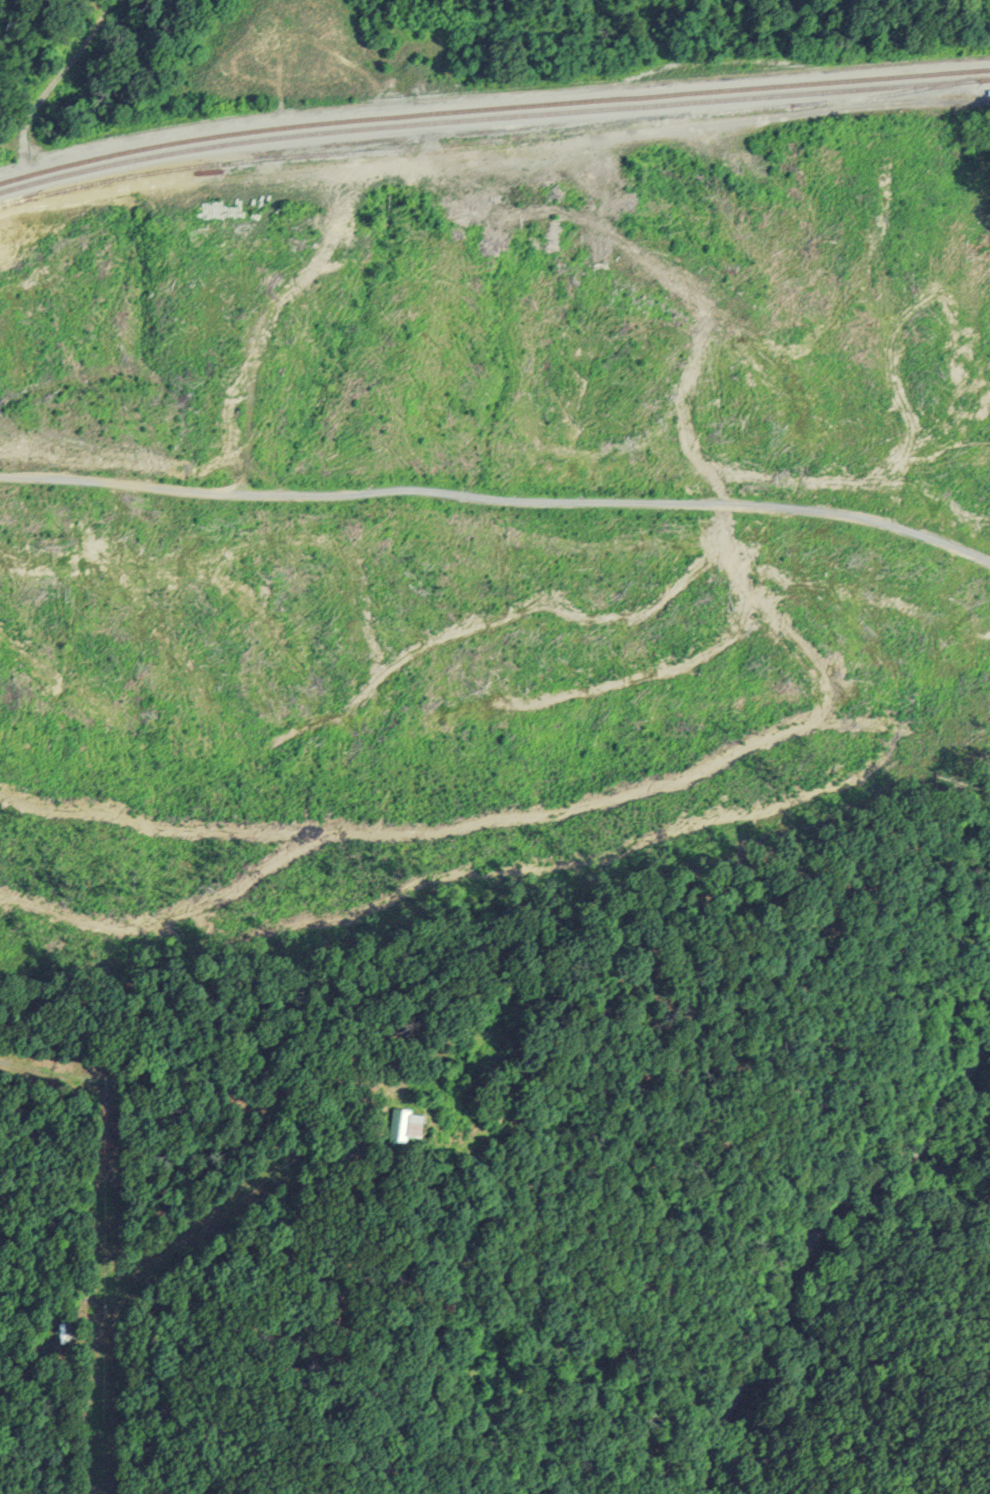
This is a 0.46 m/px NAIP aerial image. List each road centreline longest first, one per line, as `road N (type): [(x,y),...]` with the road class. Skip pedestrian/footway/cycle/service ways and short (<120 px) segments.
road 1 (residential): [(0,479),(246,500),(413,494),(803,515),(881,528),(989,569)]
road 2 (residential): [(704,1493),(729,1420),(827,1223),(918,1154),(989,1057)]
road 3 (track): [(293,501),(249,456),(255,340),(315,267),(369,165)]

